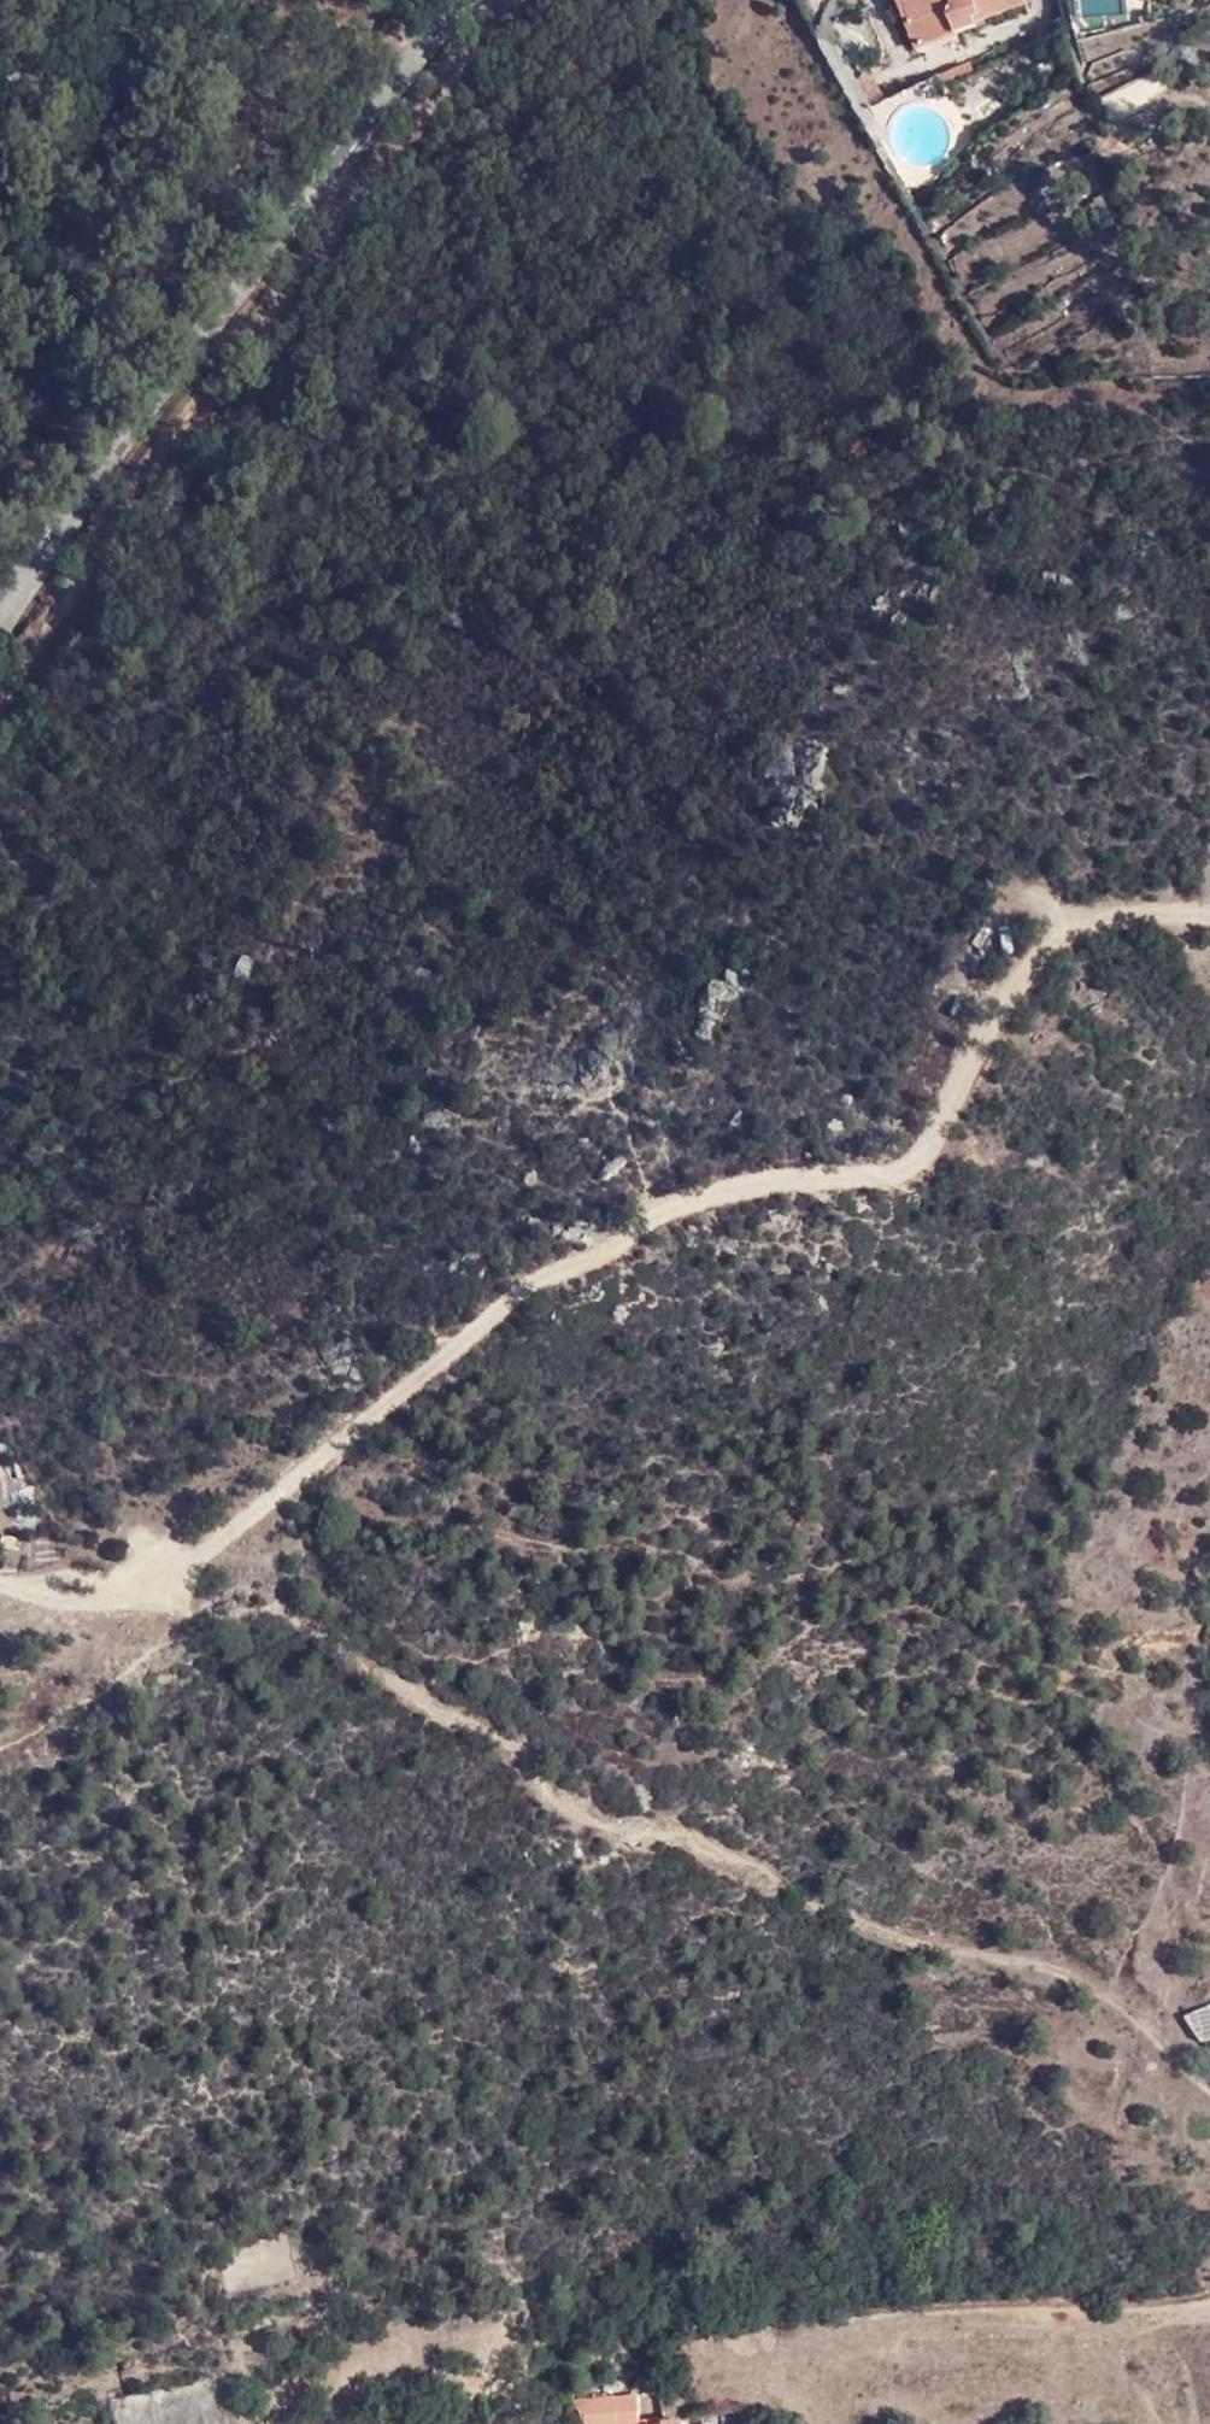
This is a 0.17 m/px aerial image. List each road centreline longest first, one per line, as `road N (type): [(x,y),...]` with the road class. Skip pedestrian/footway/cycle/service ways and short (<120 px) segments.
road 1 (unclassified): [(468,0),(143,407),(0,623)]

